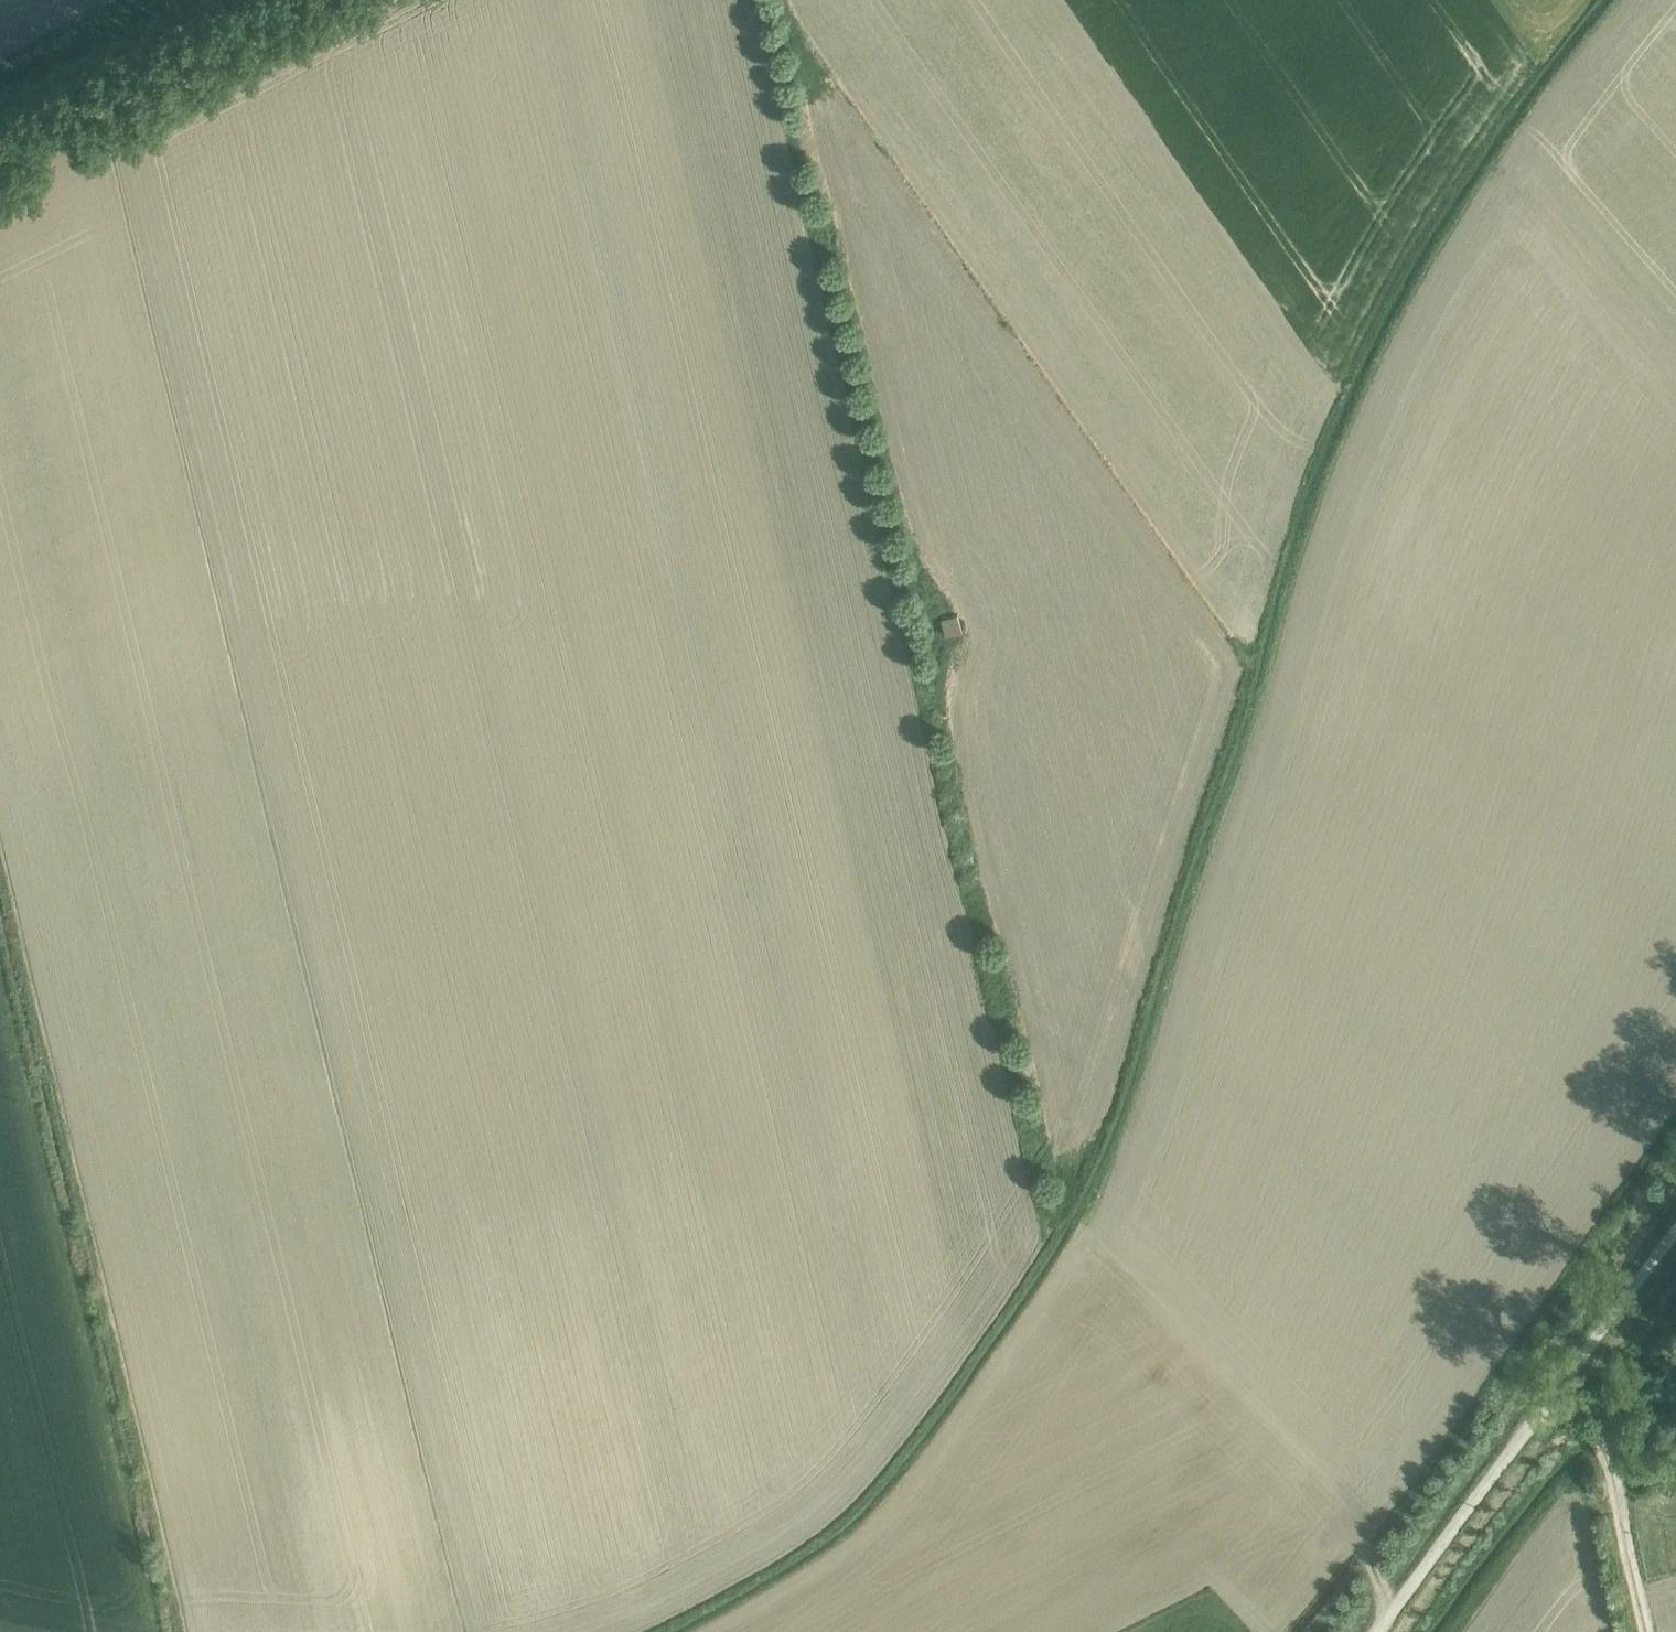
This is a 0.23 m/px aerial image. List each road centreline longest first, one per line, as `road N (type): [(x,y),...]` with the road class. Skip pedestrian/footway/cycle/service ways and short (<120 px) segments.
road 1 (unclassified): [(1383,1631),(1675,1232)]
road 2 (track): [(0,133),(282,0)]

